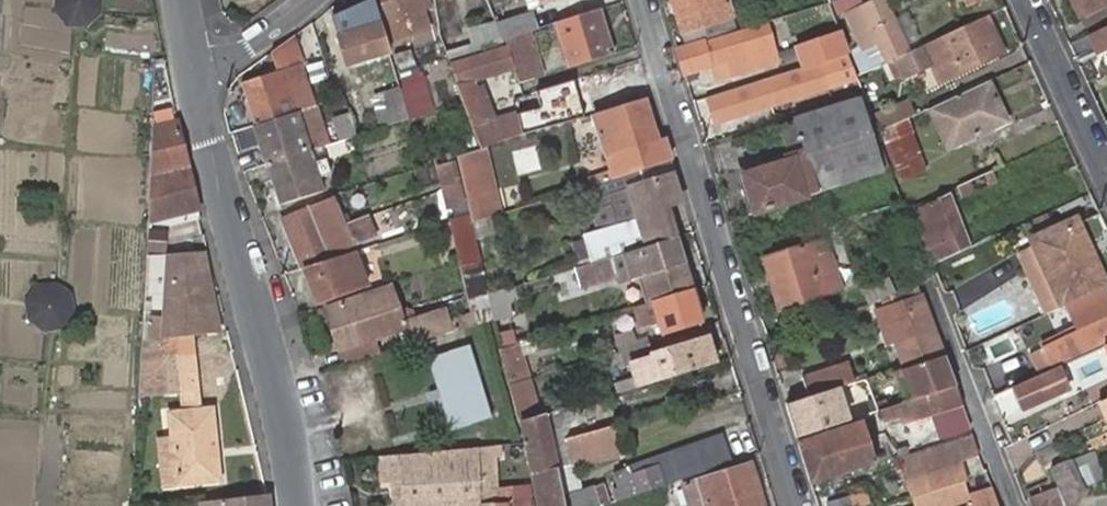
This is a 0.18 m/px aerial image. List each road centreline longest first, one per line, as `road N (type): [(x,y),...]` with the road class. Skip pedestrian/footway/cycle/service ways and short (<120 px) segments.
road 1 (residential): [(793,505),(639,0)]
road 2 (residential): [(194,65),(284,406),(300,505)]
road 3 (residential): [(1014,505),(930,283)]
road 4 (residential): [(1027,0),(1106,175)]
road 5 (residential): [(194,65),(236,57),(309,0)]

